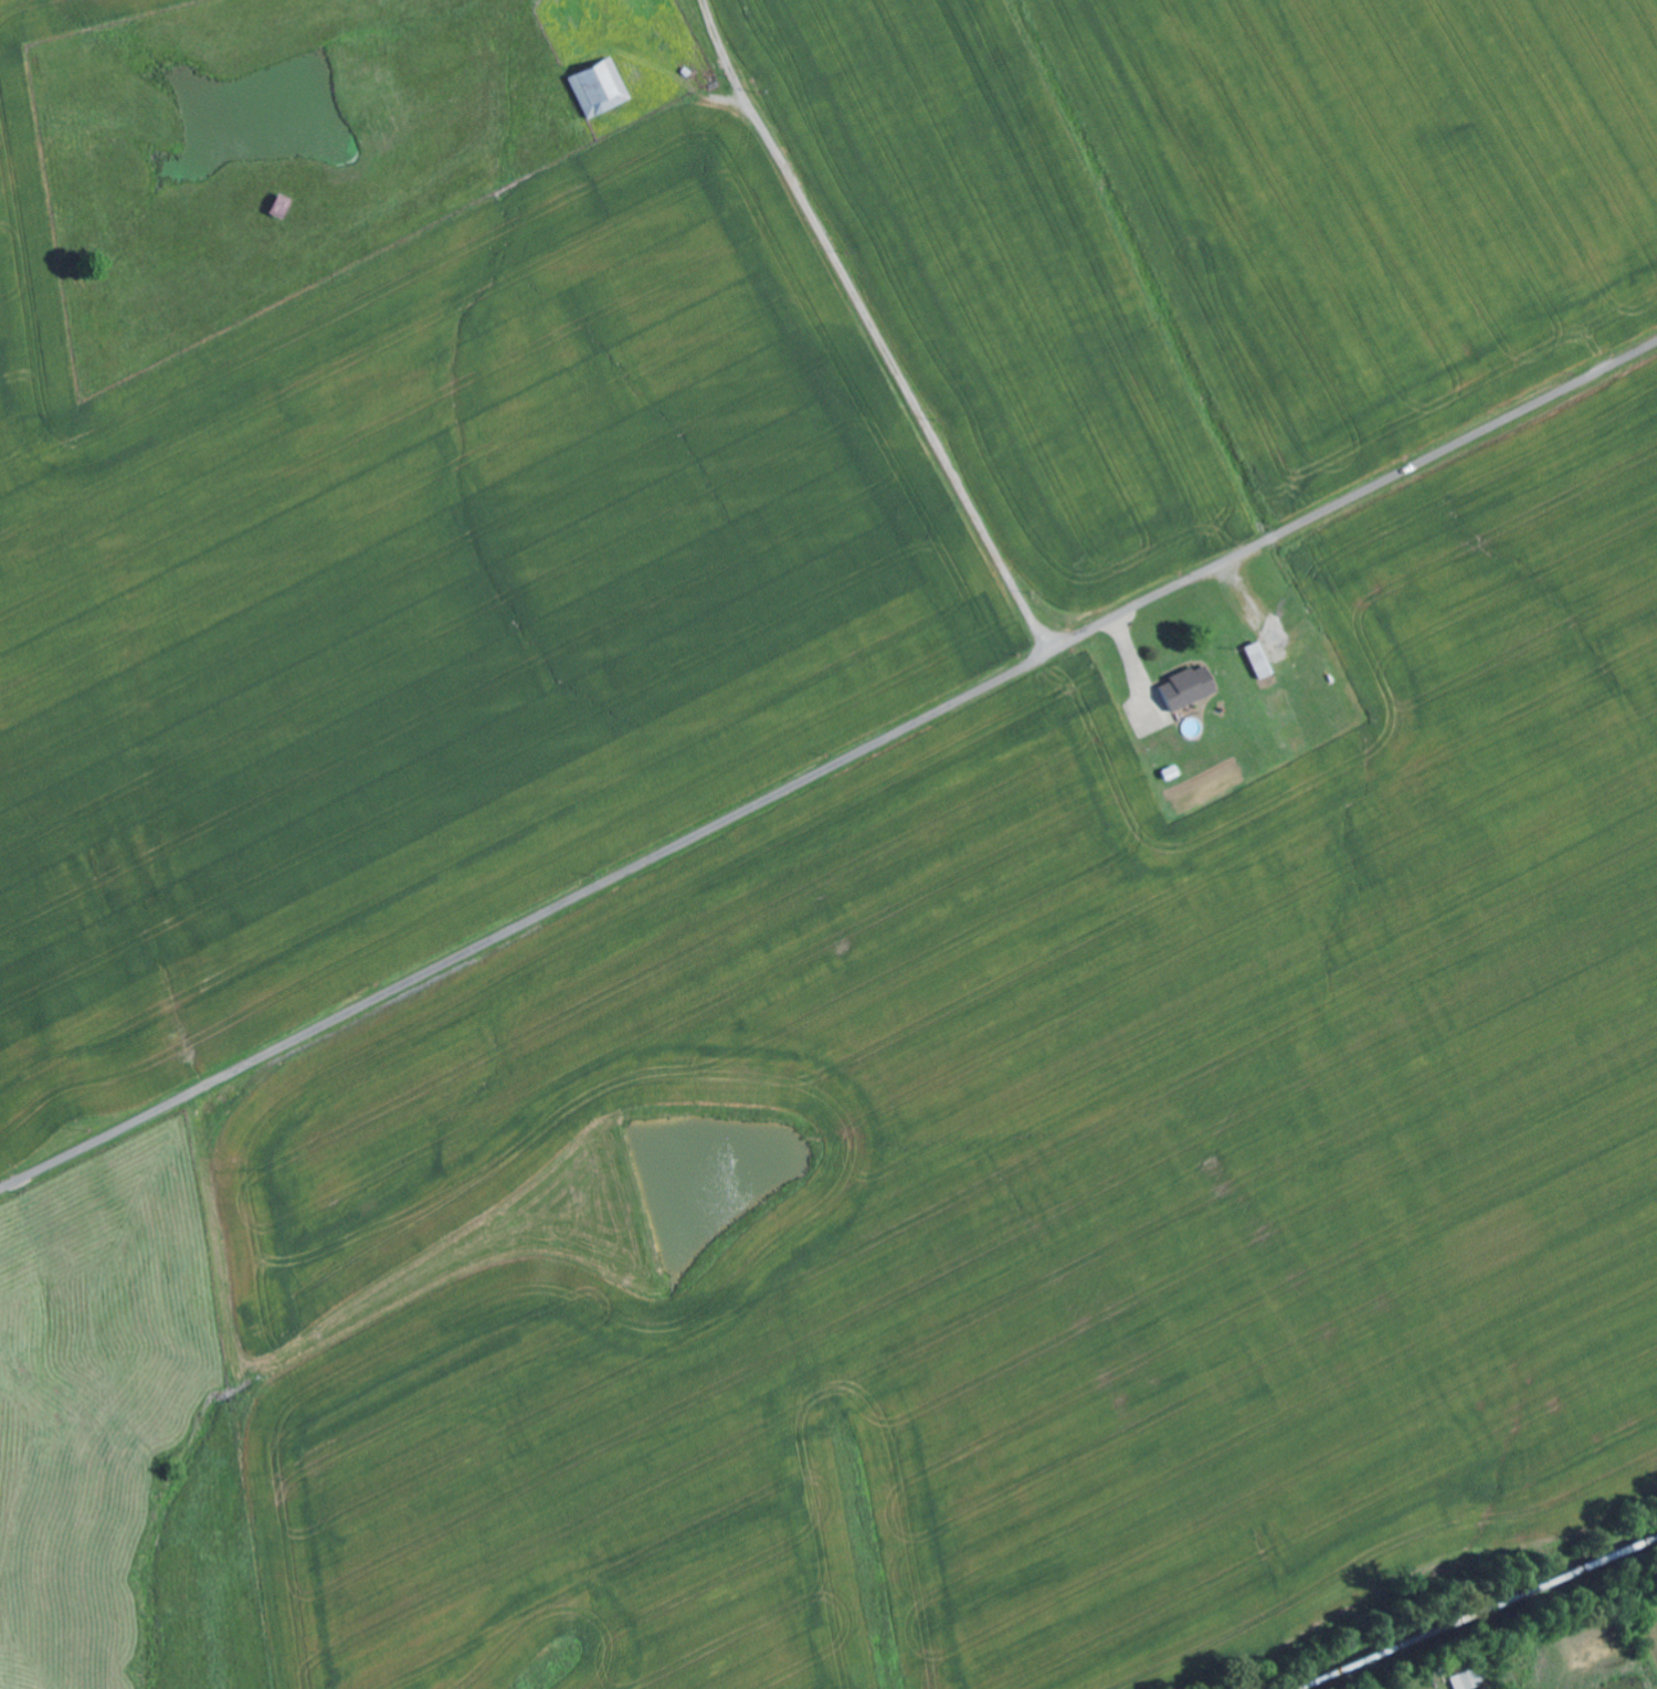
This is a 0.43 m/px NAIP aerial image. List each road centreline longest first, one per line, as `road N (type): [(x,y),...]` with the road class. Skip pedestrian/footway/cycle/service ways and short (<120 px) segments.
road 1 (residential): [(1656,341),(0,1188)]
road 2 (residential): [(999,679),(901,429),(745,96)]

